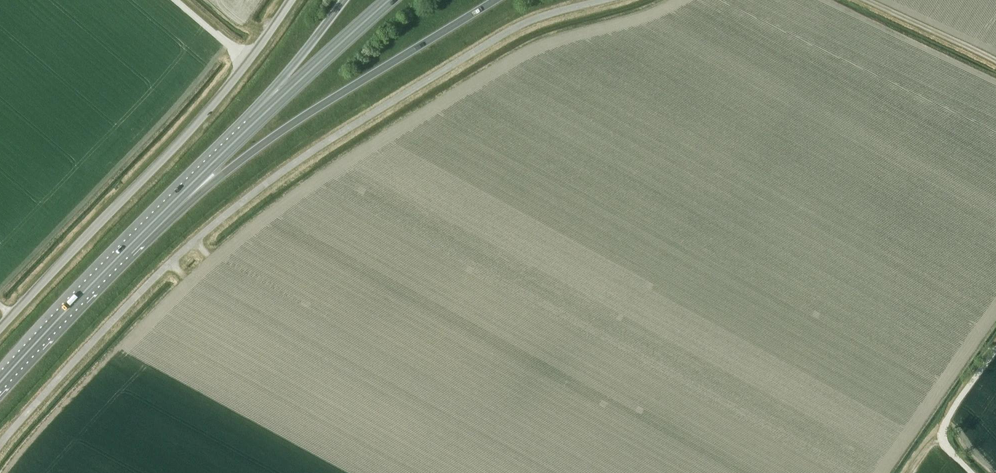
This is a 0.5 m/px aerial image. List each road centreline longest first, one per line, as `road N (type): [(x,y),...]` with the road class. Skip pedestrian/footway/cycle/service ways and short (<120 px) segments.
road 1 (unclassified): [(0,445),(173,260),(240,203),(531,22),(605,0)]
road 2 (trunk): [(128,247),(306,113),(493,0)]
road 3 (unclassified): [(0,328),(210,106),(292,0)]
road 4 (trunk): [(0,382),(128,247)]
road 5 (trunk): [(255,122),(392,0)]
road 6 (trunk): [(128,247),(255,122)]
road 7 (trunk): [(343,0),(255,122)]
road 8 (track): [(995,64),(863,0)]

